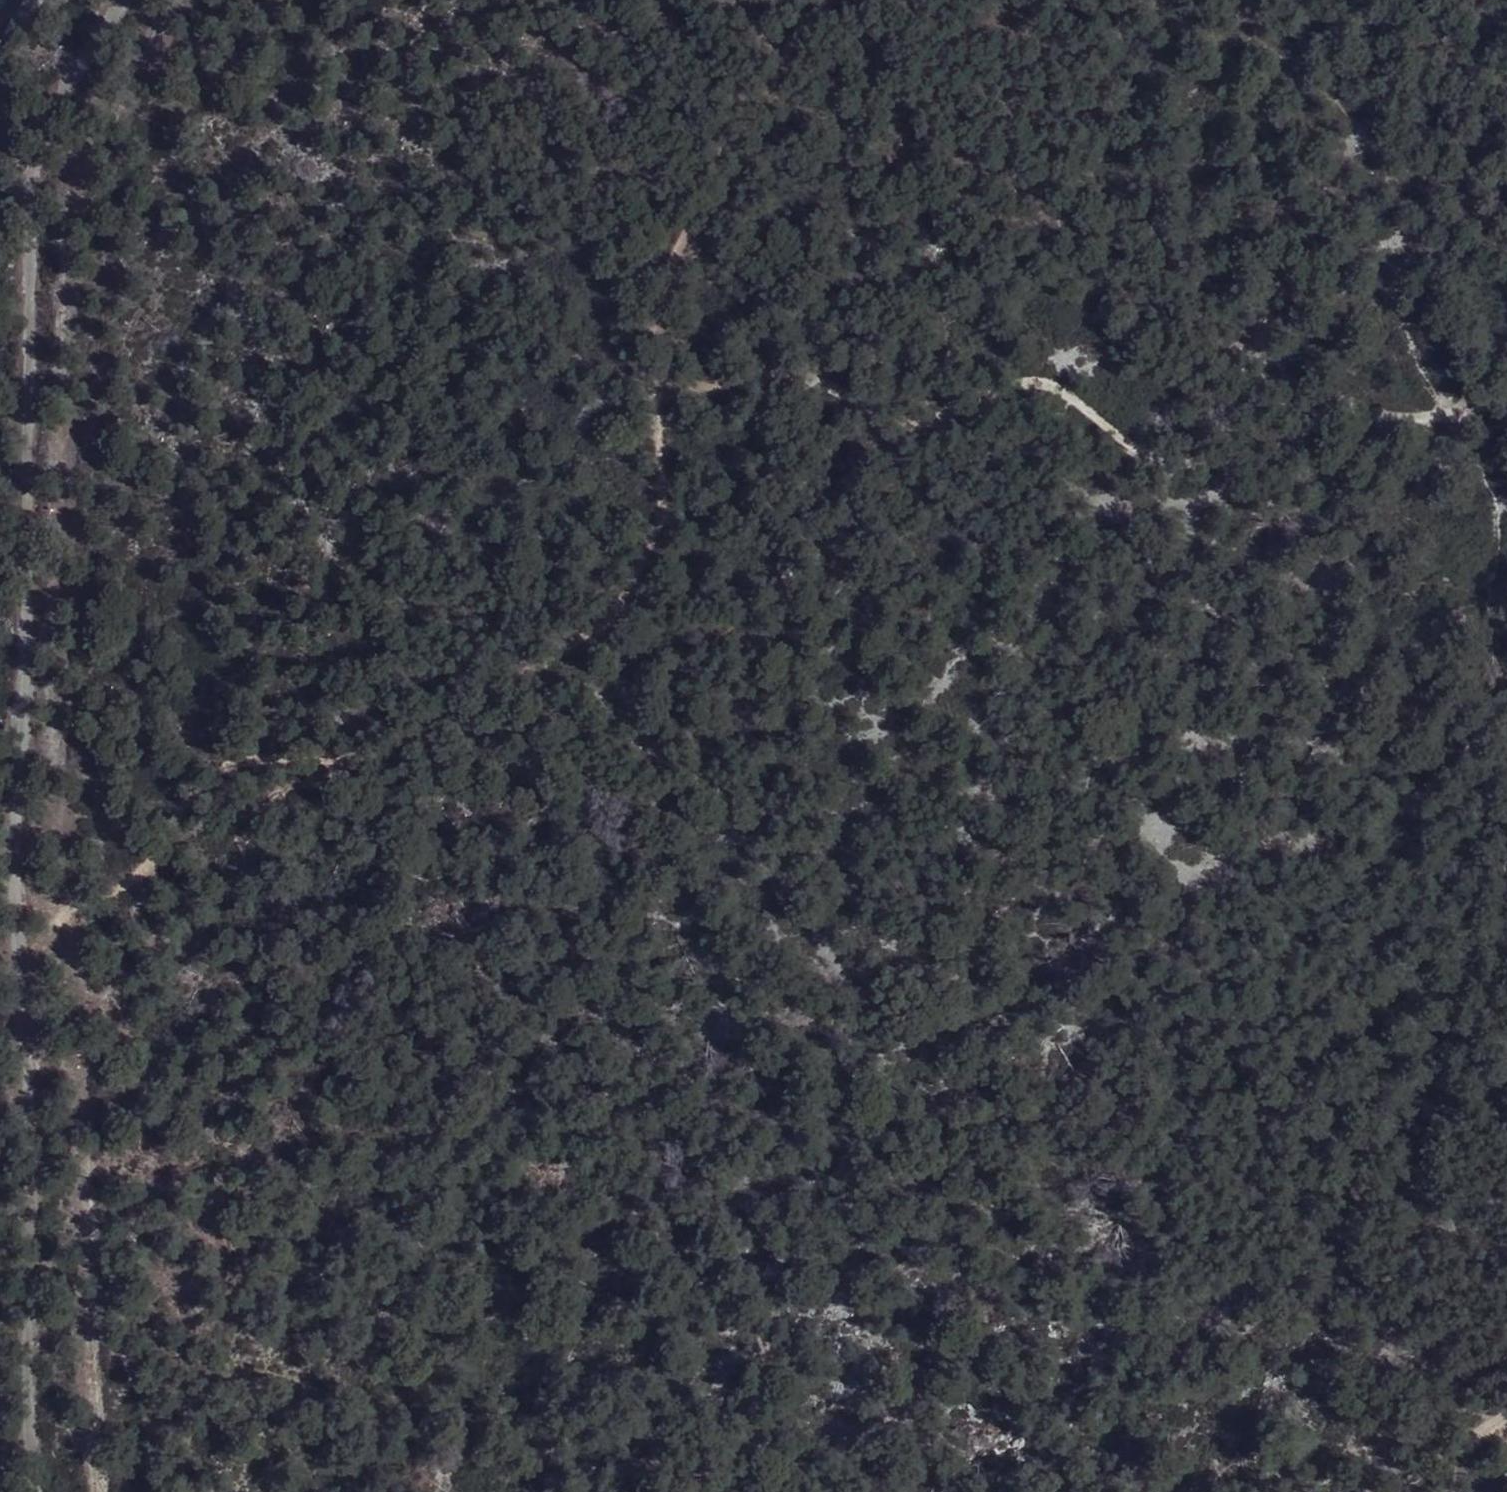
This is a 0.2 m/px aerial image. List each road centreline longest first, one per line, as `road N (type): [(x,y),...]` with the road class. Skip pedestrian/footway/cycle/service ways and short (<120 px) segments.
road 1 (track): [(834,0),(669,274),(658,397),(807,374),(895,426),(983,407),(1027,385),(1167,456),(1326,429),(1506,415)]
road 2 (track): [(0,759),(31,167),(114,0)]
road 3 (track): [(51,1491),(37,1427),(25,1128),(0,837)]
road 4 (track): [(1506,1416),(1391,1491)]

